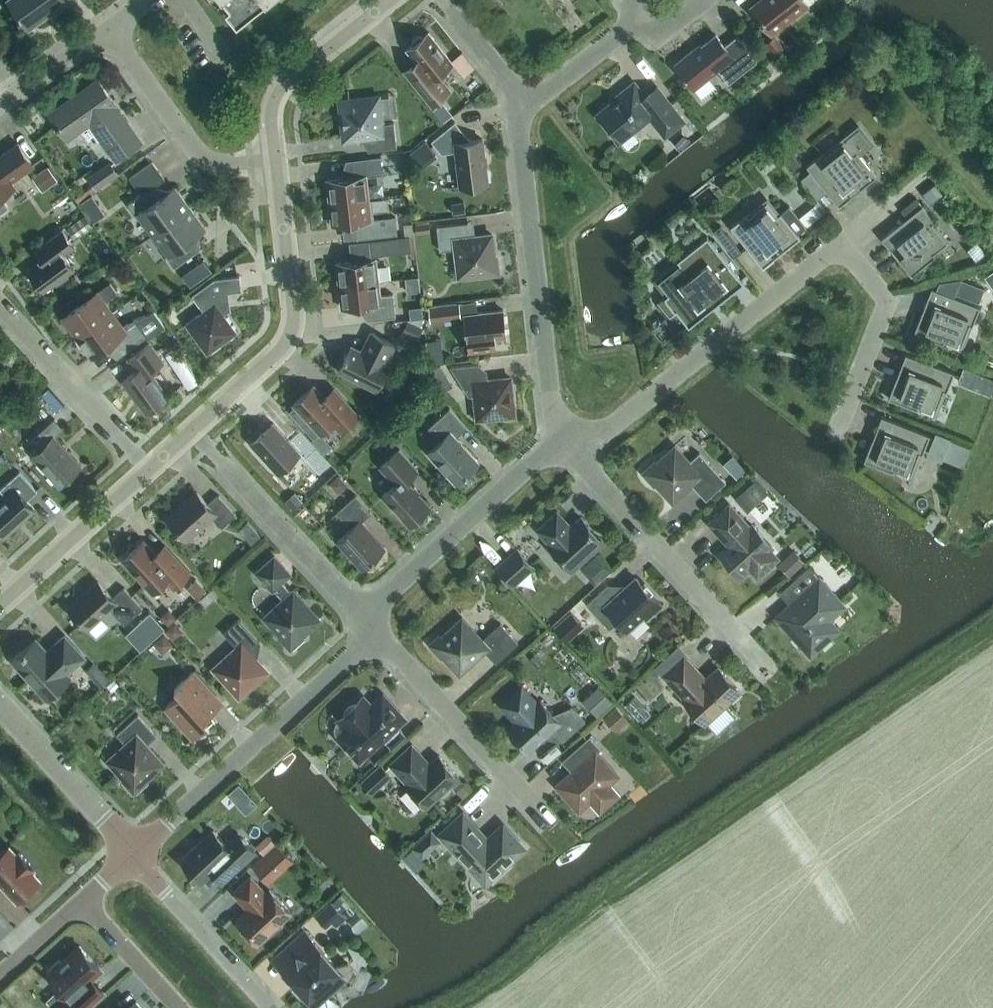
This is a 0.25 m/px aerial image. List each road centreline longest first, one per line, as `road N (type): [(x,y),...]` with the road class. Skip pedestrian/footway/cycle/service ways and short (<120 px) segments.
road 1 (residential): [(558,442),(610,427),(843,242)]
road 2 (residential): [(558,442),(518,112)]
road 3 (residential): [(133,854),(374,634)]
road 4 (residential): [(769,679),(558,442)]
road 5 (unclassified): [(193,432),(292,336),(277,163)]
road 6 (residential): [(358,618),(558,442)]
road 7 (residential): [(543,823),(374,634)]
road 8 (residential): [(358,618),(193,432)]
road 9 (residential): [(277,163),(204,163),(108,30)]
road 10 (residential): [(150,470),(0,306)]
road 11 (unclassified): [(277,163),(279,92),(391,0)]
road 12 (residential): [(843,242),(889,303),(840,430)]
road 13 (residential): [(269,1007),(133,854)]
road 14 (unclassified): [(0,607),(150,470)]
road 15 (residential): [(133,854),(0,705)]
road 16 (residential): [(518,112),(637,24)]
road 17 (residential): [(82,902),(179,1007)]
road 18 (residential): [(518,112),(504,77),(444,0)]
road 19 (residential): [(0,106),(108,30)]

